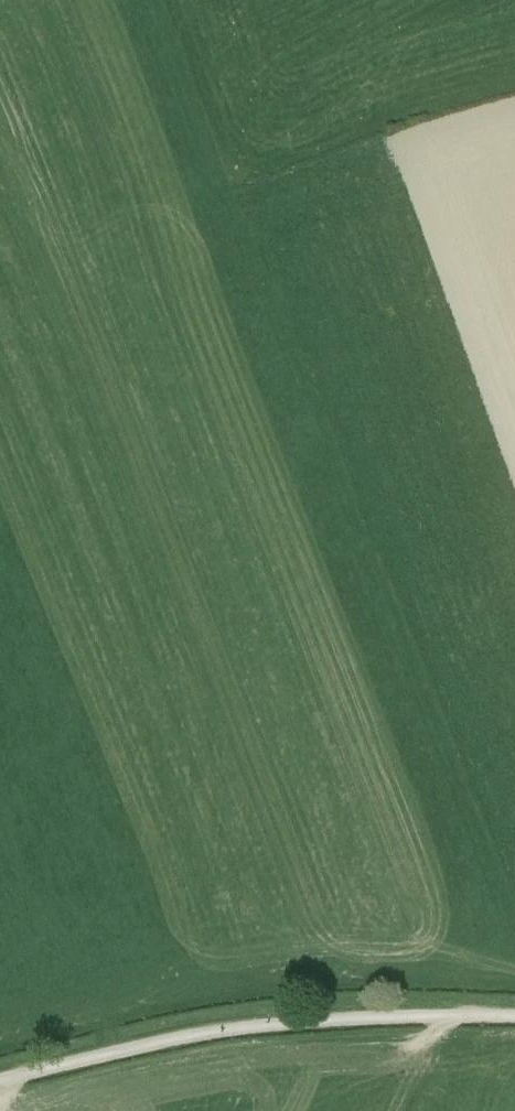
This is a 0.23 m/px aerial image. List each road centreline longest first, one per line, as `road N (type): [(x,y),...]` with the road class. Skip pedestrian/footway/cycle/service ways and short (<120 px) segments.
road 1 (unclassified): [(0,1079),(242,1027),(514,1016)]

